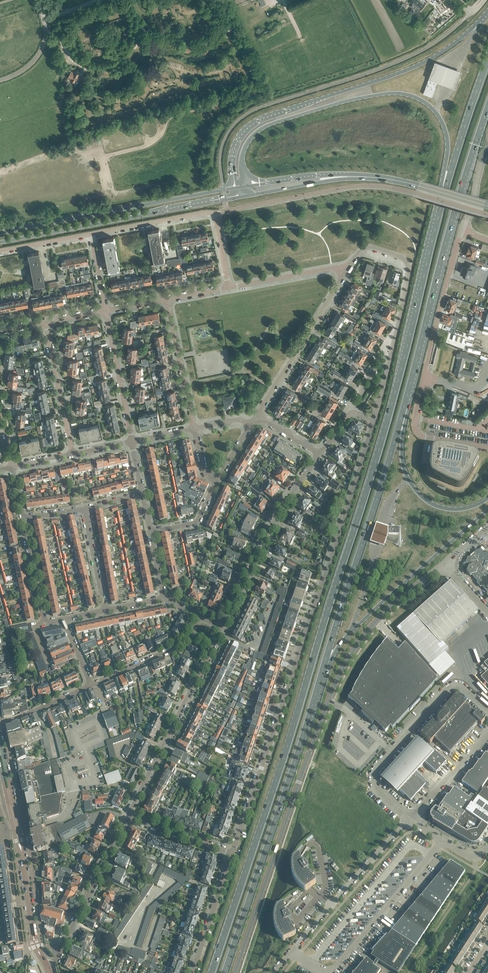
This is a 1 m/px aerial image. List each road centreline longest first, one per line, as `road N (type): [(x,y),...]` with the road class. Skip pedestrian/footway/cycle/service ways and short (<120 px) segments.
road 1 (primary): [(440,210),(368,484),(212,972)]
road 2 (tertiary): [(236,972),(336,679),(373,623),(445,562)]
road 3 (residential): [(374,422),(231,855)]
road 4 (primary): [(245,186),(242,154),(261,129),(397,93),(429,105),(445,130),(440,210)]
road 5 (primary): [(487,10),(426,61),(253,124),(233,153),(236,188)]
road 6 (primary): [(224,972),(323,667)]
road 7 (primary): [(404,407),(487,107)]
road 8 (unclassified): [(487,449),(426,438),(415,428),(462,230)]
road 9 (primary): [(323,667),(404,407)]
road 10 (secondary): [(0,243),(243,196)]
road 11 (secondary): [(236,188),(0,233)]
road 12 (primary): [(323,667),(368,615),(487,508)]
road 13 (unclassified): [(407,820),(377,787),(379,766),(449,688),(466,687),(487,708)]
road 14 (residential): [(374,422),(408,268),(404,258),(363,247)]
road 15 (unclassified): [(275,972),(407,820)]
road 16 (residential): [(223,627),(277,516),(319,457)]
road 17 (residential): [(130,817),(213,647)]
road 18 (residential): [(47,966),(130,817)]
road 19 (residential): [(258,415),(346,270)]
road 20 (primary): [(487,498),(457,509),(416,491),(402,457),(404,407)]
road 21 (primary): [(487,59),(440,210)]
road 22 (secondary): [(487,207),(392,180),(344,177)]
road 23 (residential): [(72,455),(48,322)]
road 24 (residential): [(132,442),(105,311)]
road 25 (residential): [(194,428),(167,299)]
road 26 (residential): [(91,234),(215,212)]
road 27 (residential): [(192,972),(231,855)]

